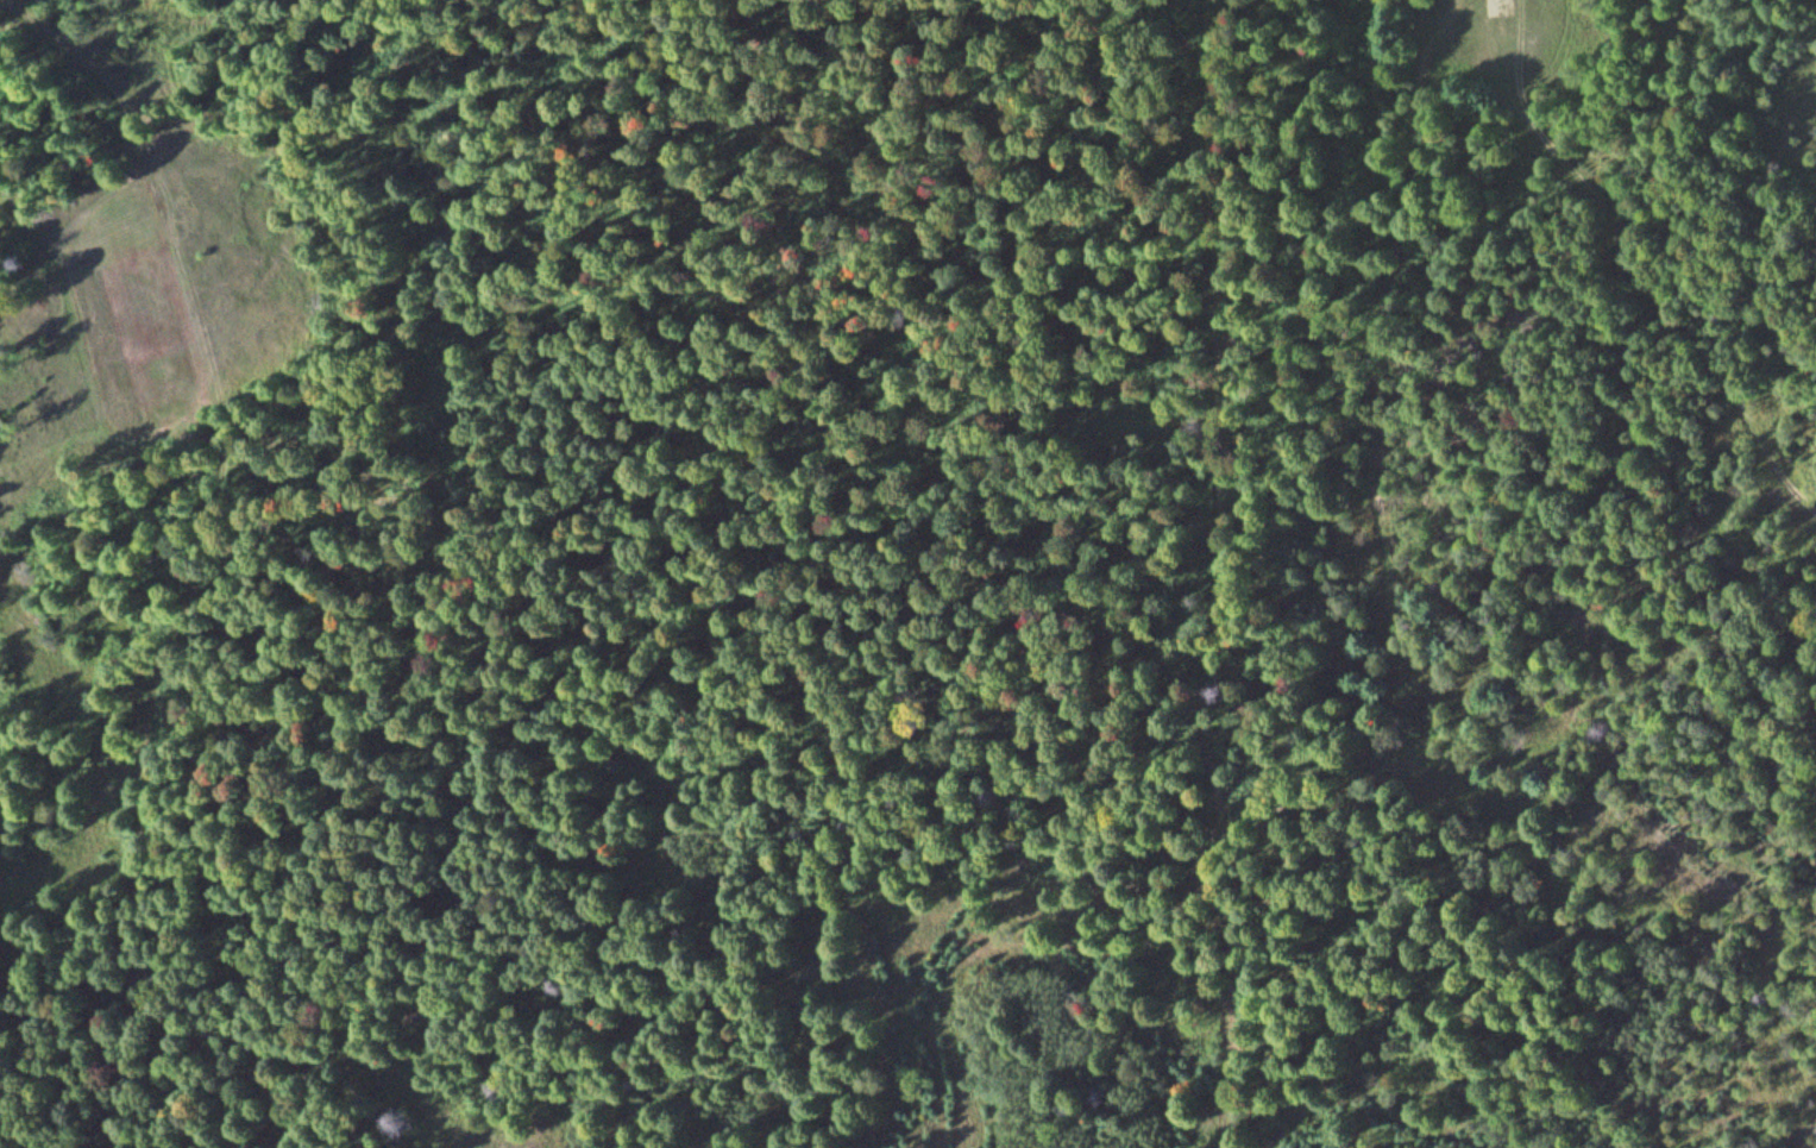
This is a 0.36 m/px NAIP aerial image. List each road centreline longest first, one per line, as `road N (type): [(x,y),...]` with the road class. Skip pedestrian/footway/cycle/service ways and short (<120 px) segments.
road 1 (track): [(1222,0),(1244,1147)]
road 2 (track): [(1815,494),(1526,111),(1524,0)]

